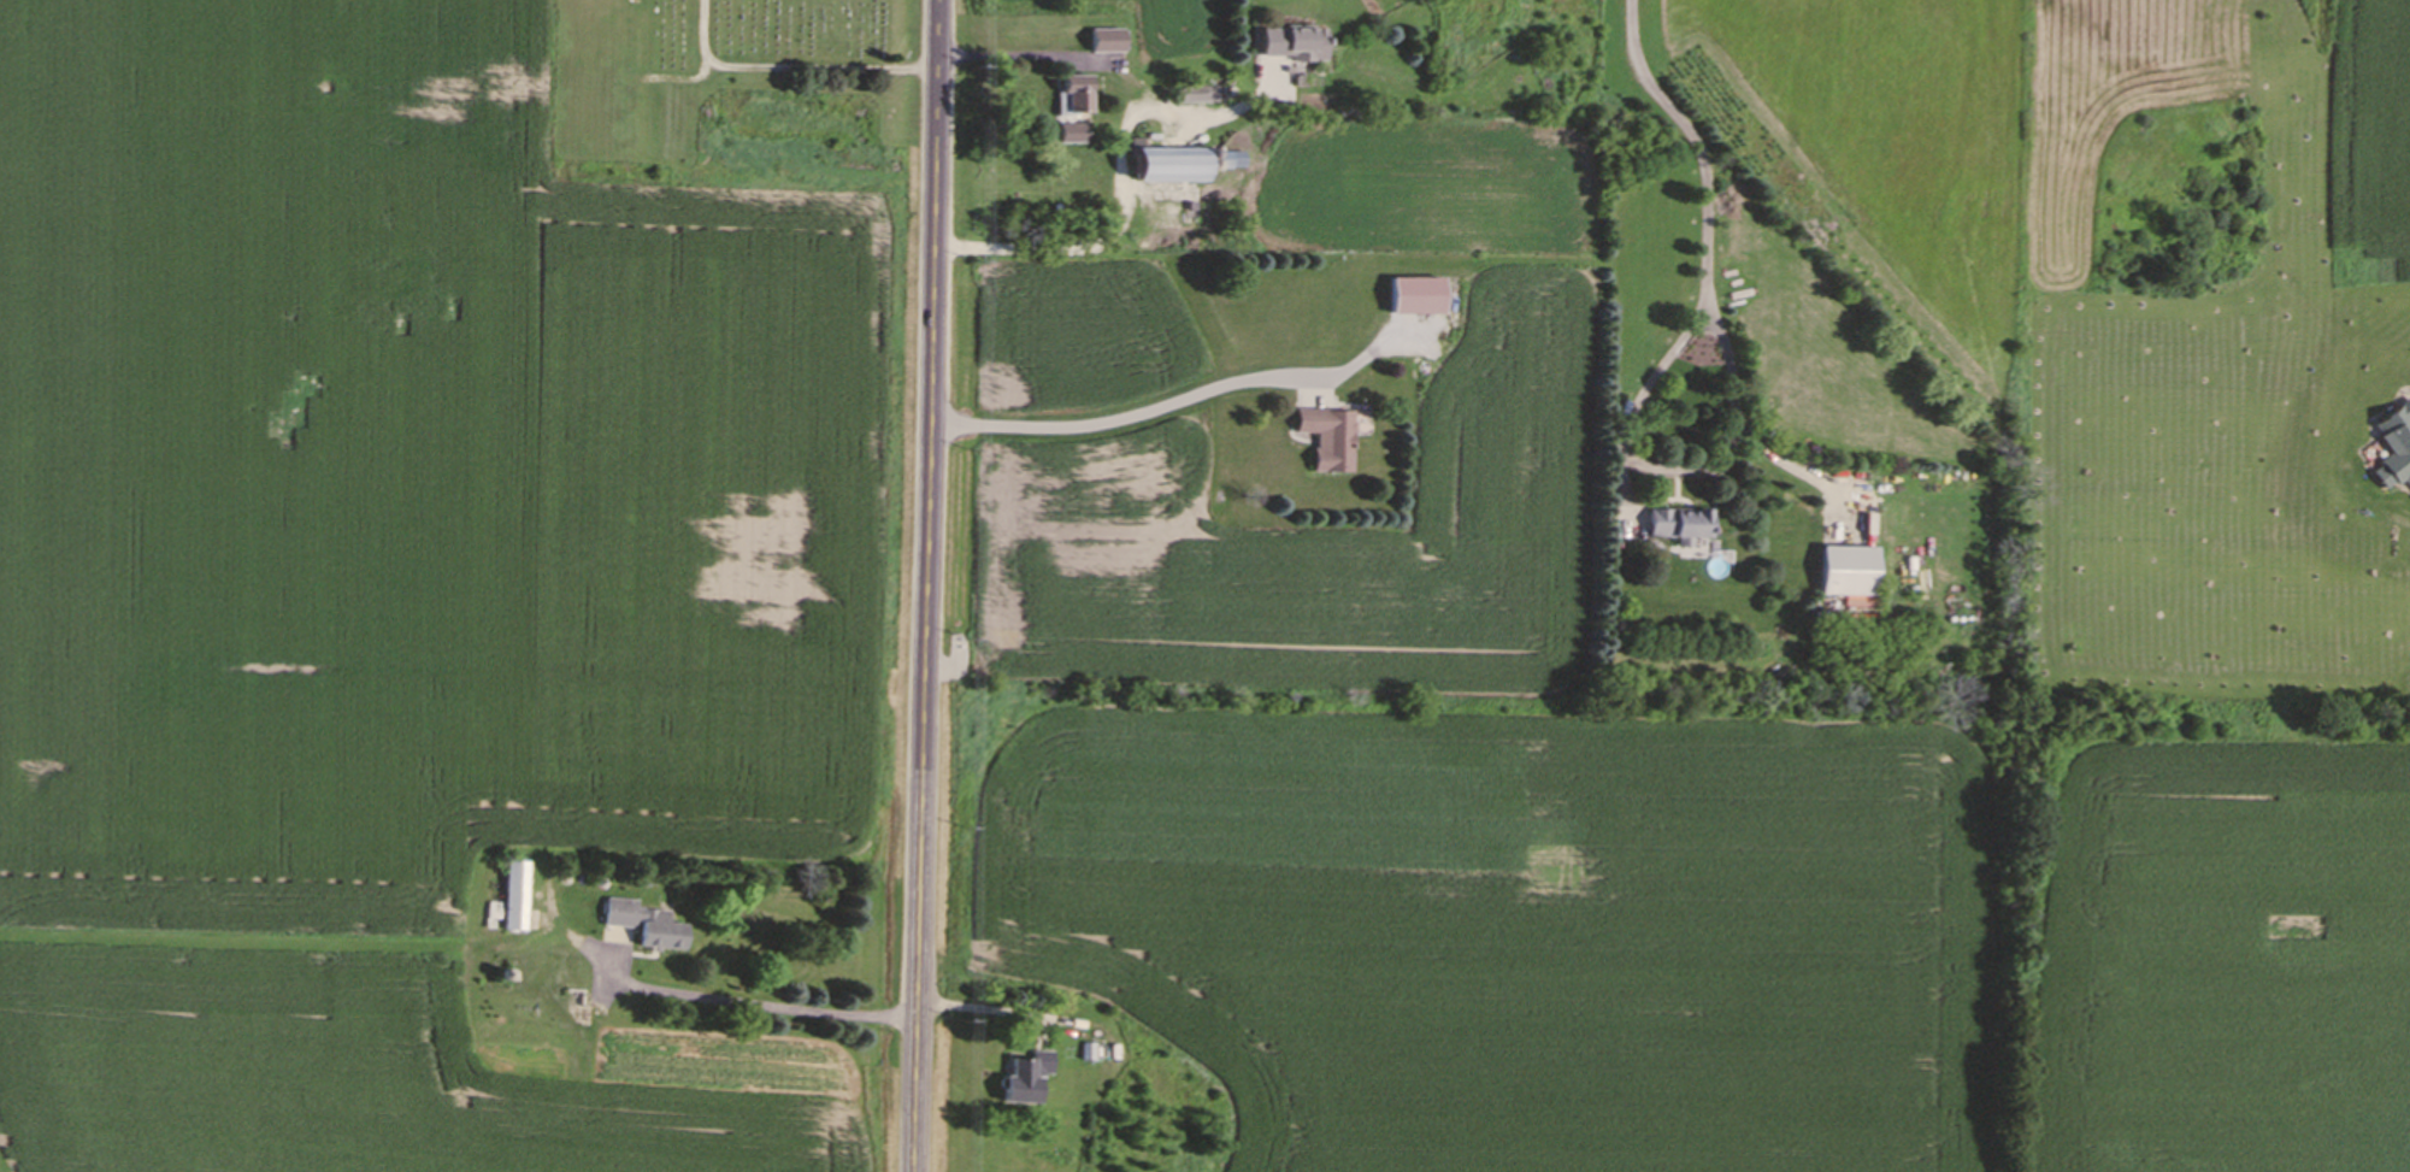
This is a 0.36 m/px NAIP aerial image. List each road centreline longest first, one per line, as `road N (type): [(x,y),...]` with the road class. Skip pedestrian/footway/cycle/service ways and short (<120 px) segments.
road 1 (secondary): [(912,1171),(937,0)]

